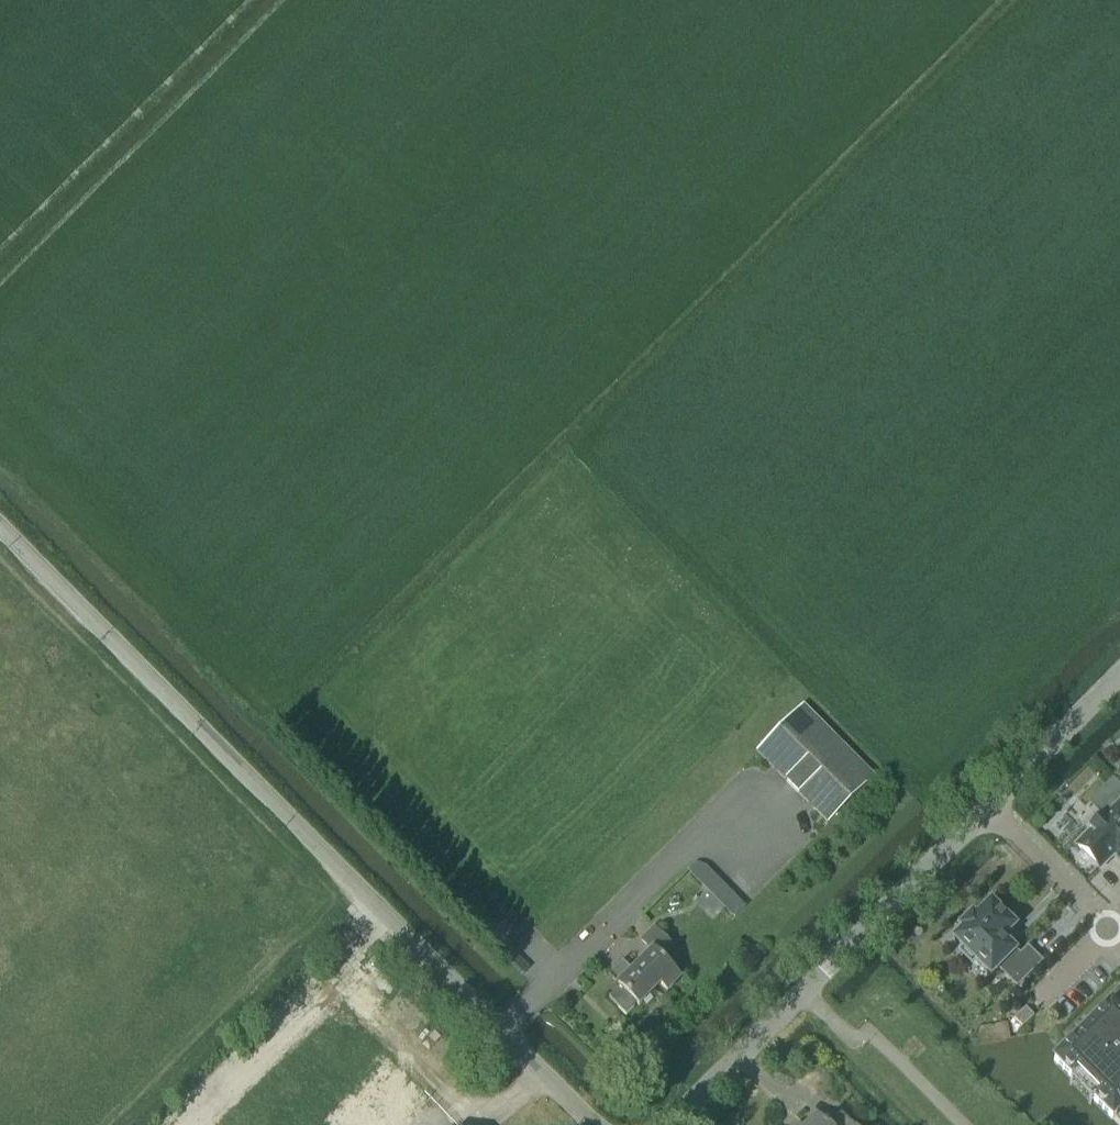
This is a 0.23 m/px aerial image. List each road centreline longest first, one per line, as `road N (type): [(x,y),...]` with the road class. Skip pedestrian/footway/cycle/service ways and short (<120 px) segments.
road 1 (unclassified): [(595,1124),(0,529)]
road 2 (unclassified): [(671,1124),(985,808)]
road 3 (residential): [(985,808),(1119,676)]
road 4 (residential): [(985,808),(1108,929)]

